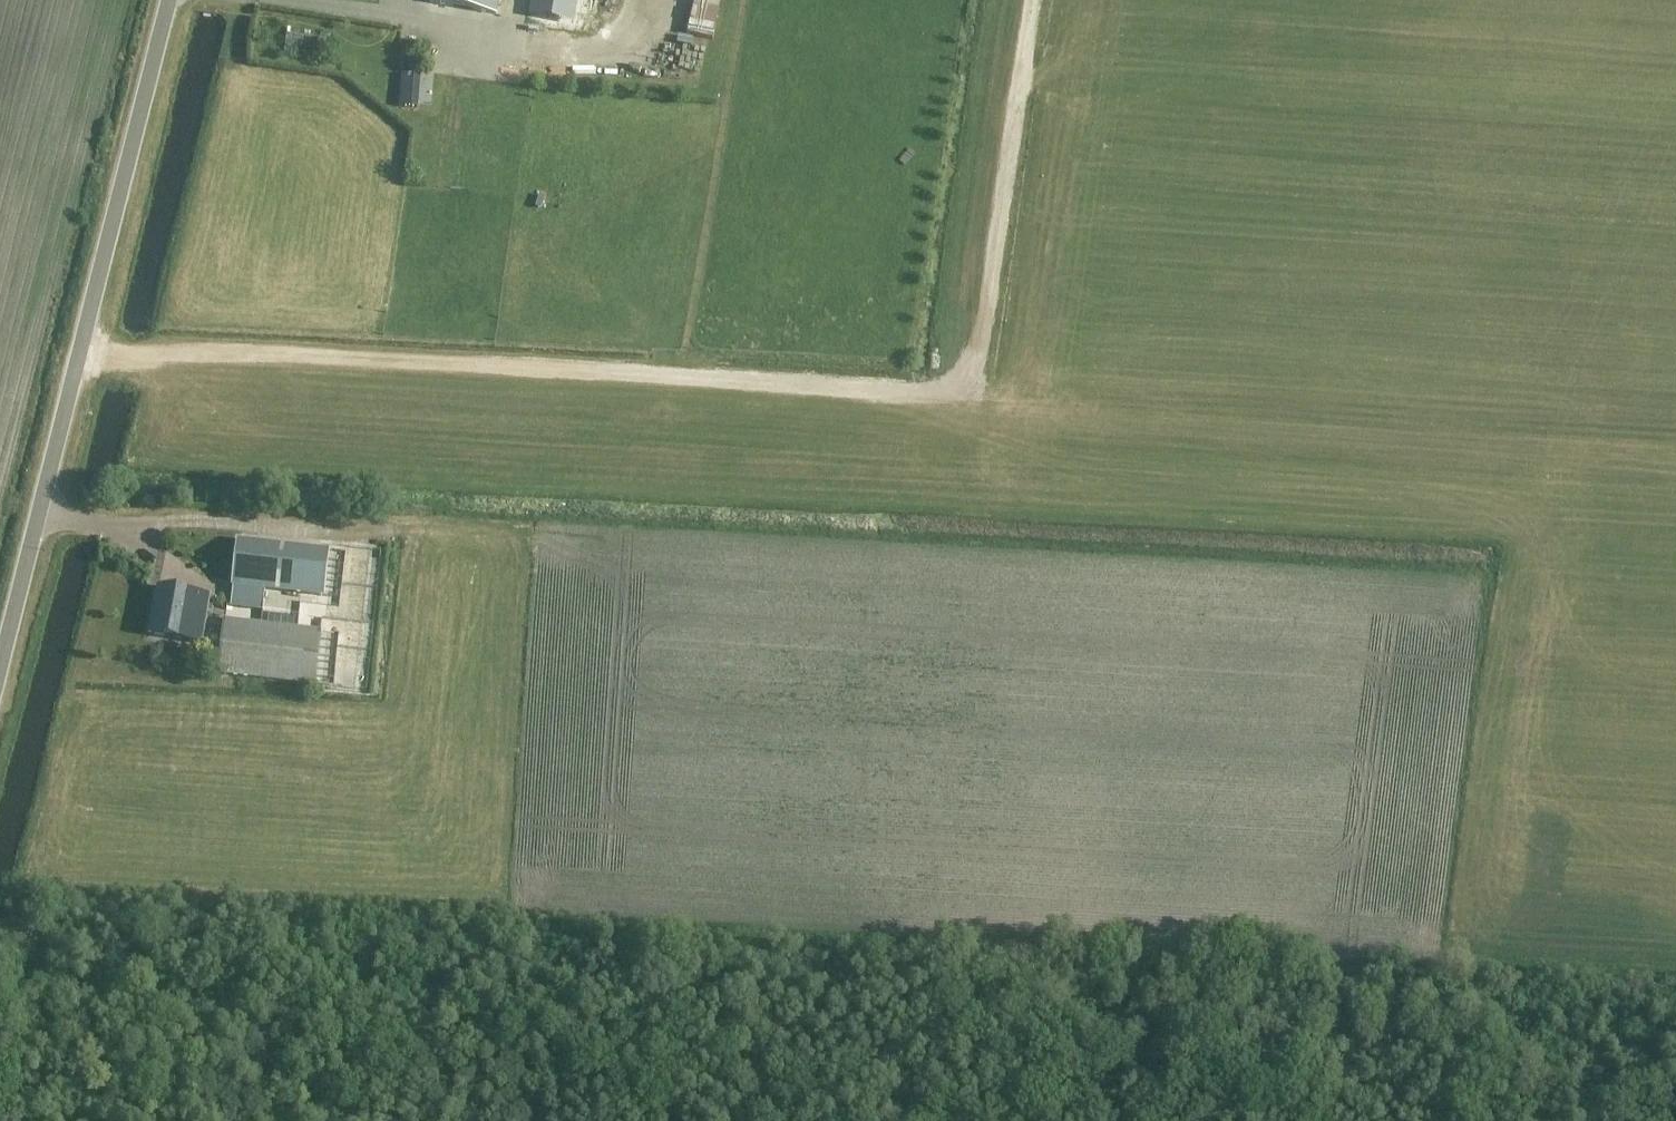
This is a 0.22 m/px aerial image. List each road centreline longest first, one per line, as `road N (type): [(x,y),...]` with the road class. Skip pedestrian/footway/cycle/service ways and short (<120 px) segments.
road 1 (track): [(85,355),(138,361),(184,349),(962,391),(982,363),(1030,0)]
road 2 (unclassified): [(0,695),(170,0)]

